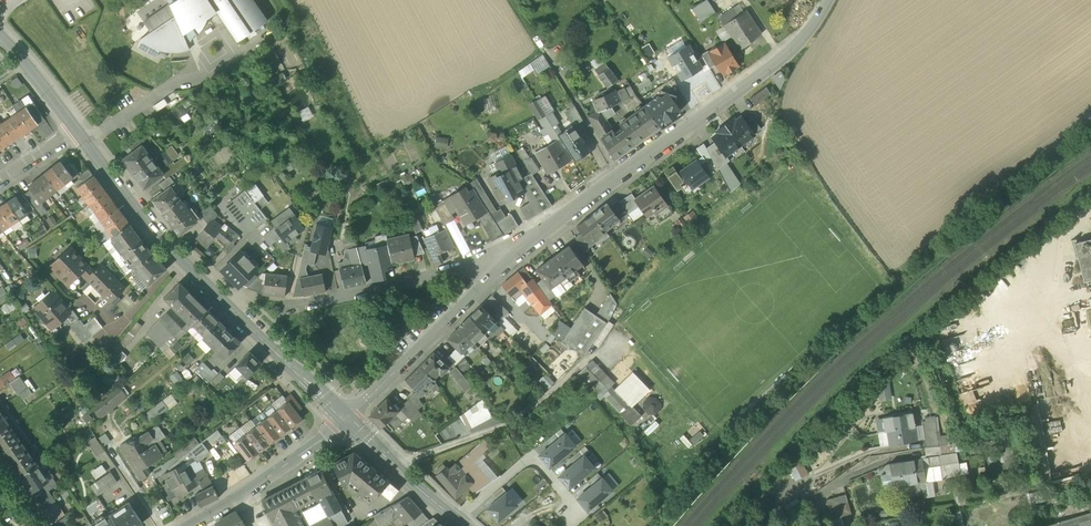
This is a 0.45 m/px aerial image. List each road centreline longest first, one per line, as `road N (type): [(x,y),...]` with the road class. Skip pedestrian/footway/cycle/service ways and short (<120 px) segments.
road 1 (tertiary): [(346,420),(181,257),(78,130)]
road 2 (residential): [(533,235),(776,61),(826,0)]
road 3 (residential): [(346,420),(533,235)]
road 4 (residential): [(287,303),(407,283),(533,235)]
road 5 (track): [(395,465),(509,427),(597,348)]
road 6 (residential): [(193,525),(346,420)]
road 7 (tertiary): [(346,420),(465,525)]
road 8 (tertiary): [(78,130),(0,32)]

